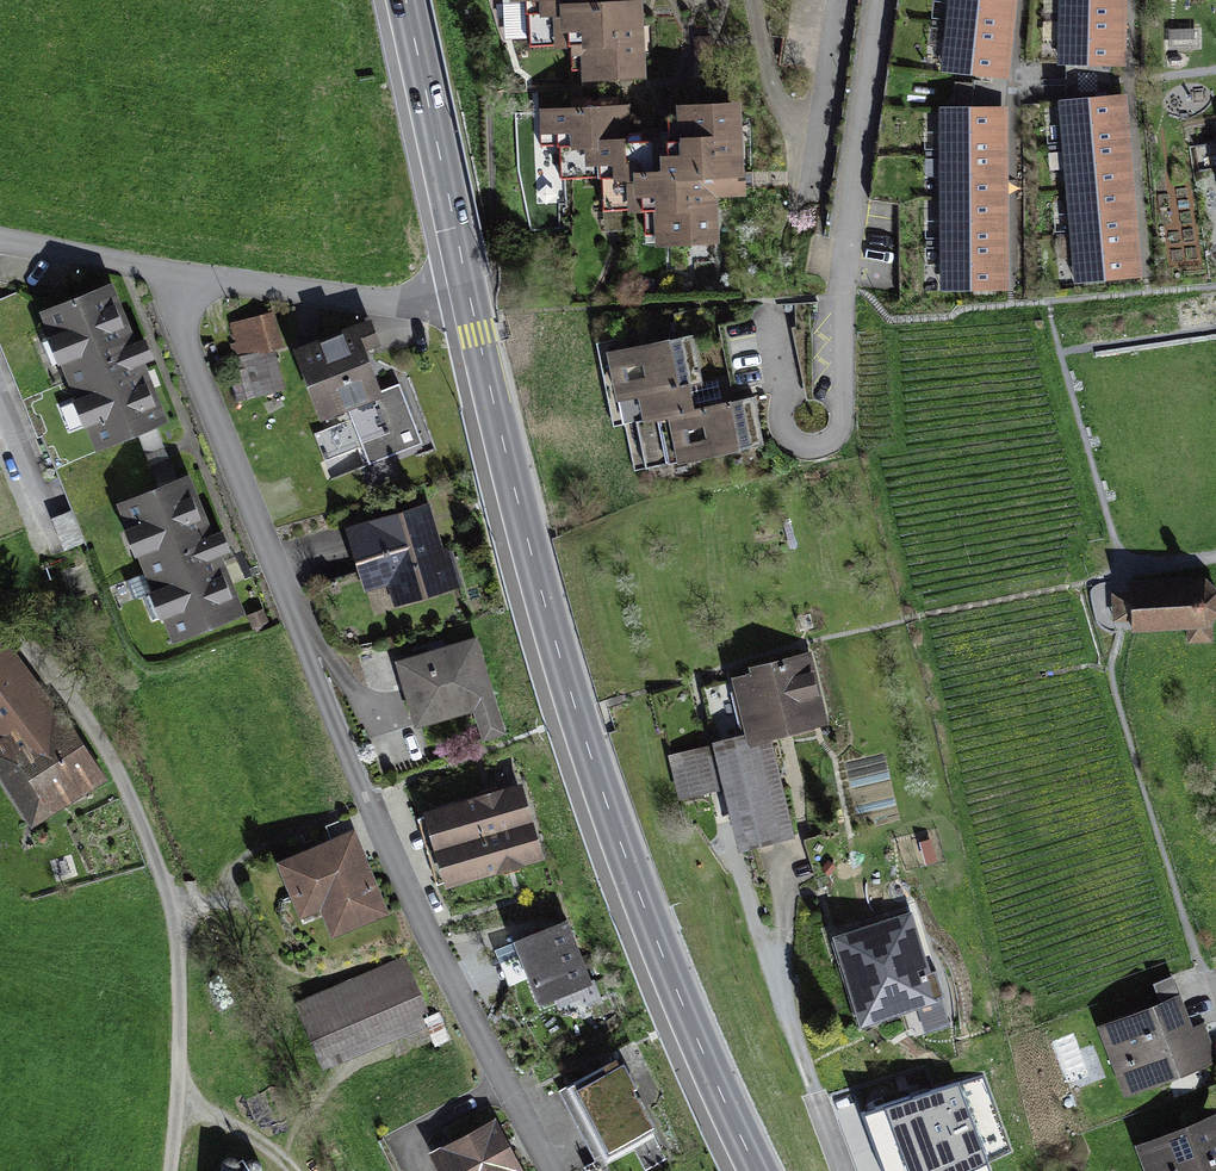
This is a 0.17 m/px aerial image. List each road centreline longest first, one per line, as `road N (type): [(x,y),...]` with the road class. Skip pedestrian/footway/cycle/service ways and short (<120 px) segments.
road 1 (residential): [(470,302),(404,304),(157,275),(374,825),(542,1170)]
road 2 (secondary): [(756,1170),(653,936),(588,754),(470,302)]
road 3 (residential): [(884,0),(847,292),(843,423),(835,441),(807,449),(786,437),(766,322)]
road 4 (track): [(171,1170),(179,1069),(172,918),(118,770),(19,622)]
road 5 (secondary): [(470,302),(400,0)]
road 6 (residential): [(840,0),(814,133)]

